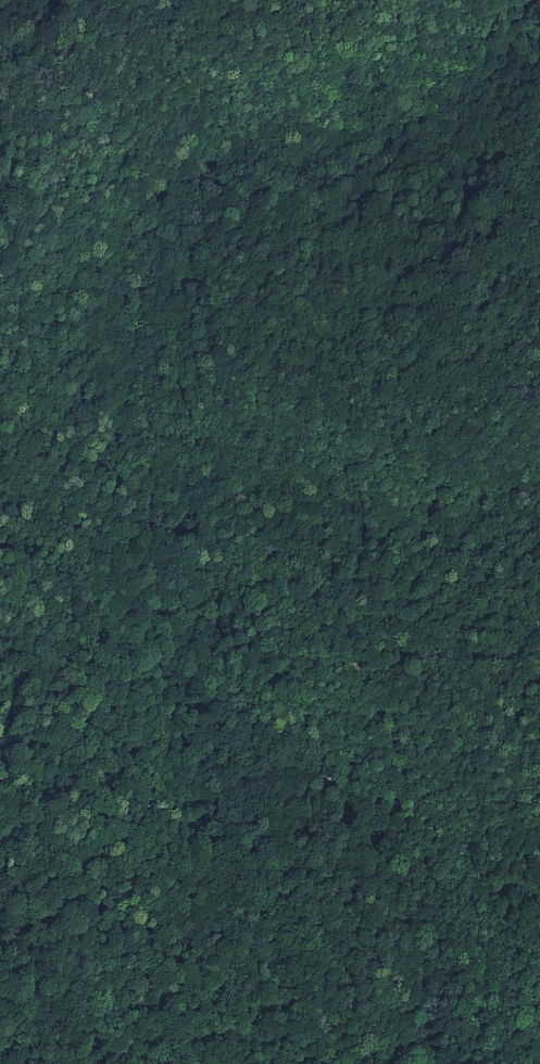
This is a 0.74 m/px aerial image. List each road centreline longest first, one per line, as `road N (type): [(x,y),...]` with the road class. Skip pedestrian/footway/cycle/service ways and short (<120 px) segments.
road 1 (track): [(498,1063),(471,1045),(411,864),(380,814),(254,728),(225,690),(158,461)]
road 2 (track): [(539,13),(511,57),(413,126),(355,144),(298,144),(243,162),(209,185),(177,230),(168,260),(158,461)]
road 3 (track): [(539,490),(443,507),(310,501),(158,461)]

